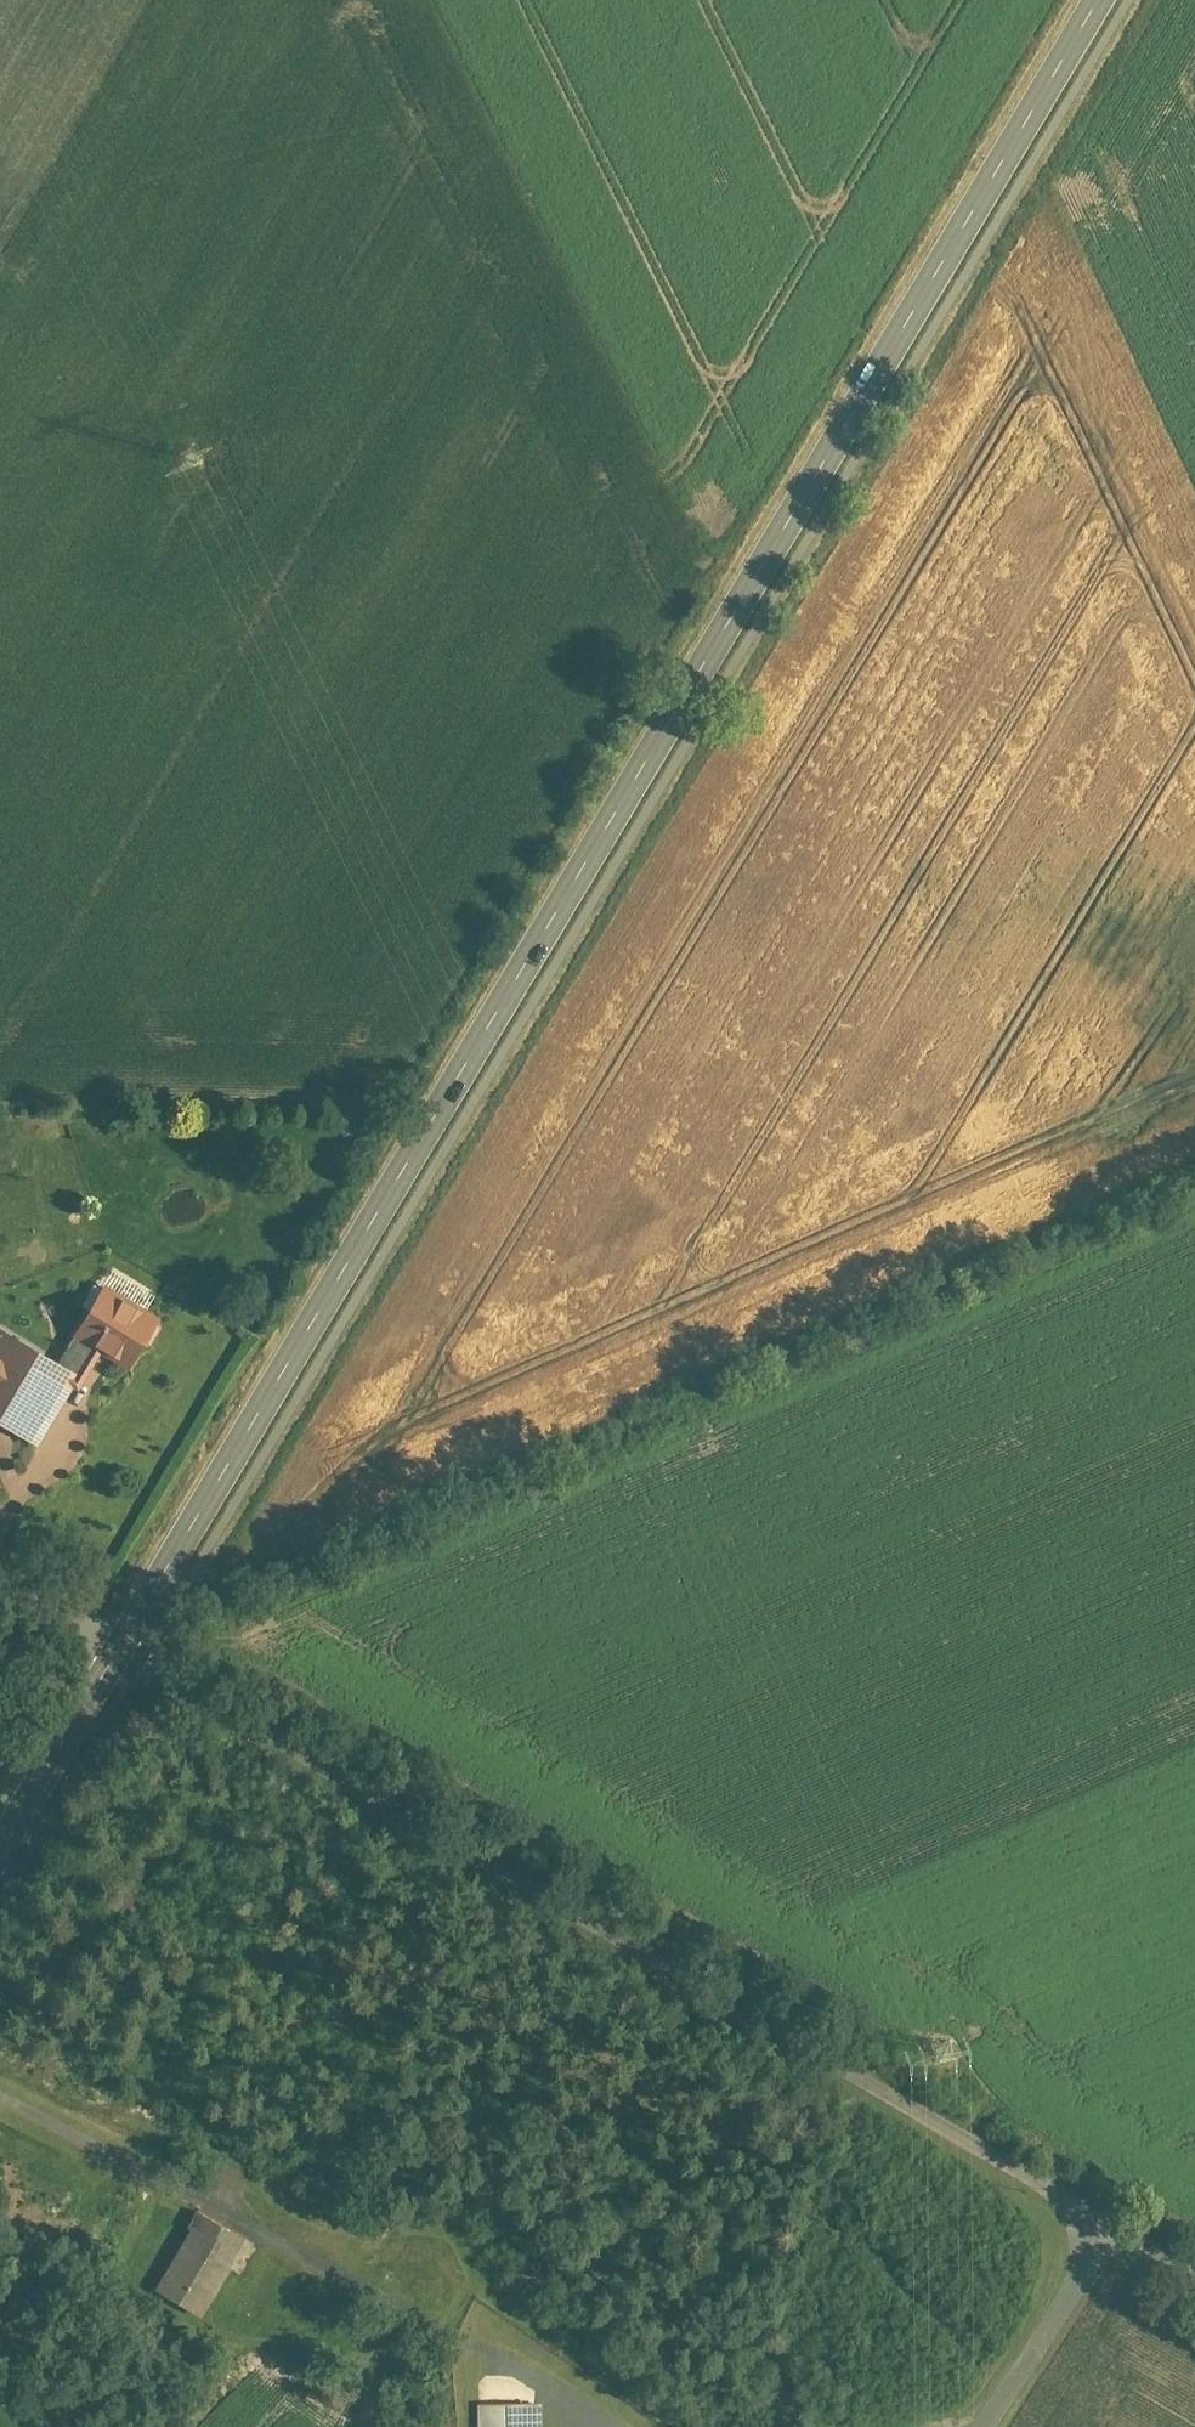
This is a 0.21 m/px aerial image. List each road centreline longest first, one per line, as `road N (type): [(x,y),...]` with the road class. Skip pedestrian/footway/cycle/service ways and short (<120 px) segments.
road 1 (secondary): [(119,1648),(1099,0)]
road 2 (unclassified): [(1194,2243),(1005,2133),(423,1828),(119,1648)]
road 3 (secondary): [(0,1846),(119,1648)]
road 4 (unclassified): [(0,1572),(119,1648)]

